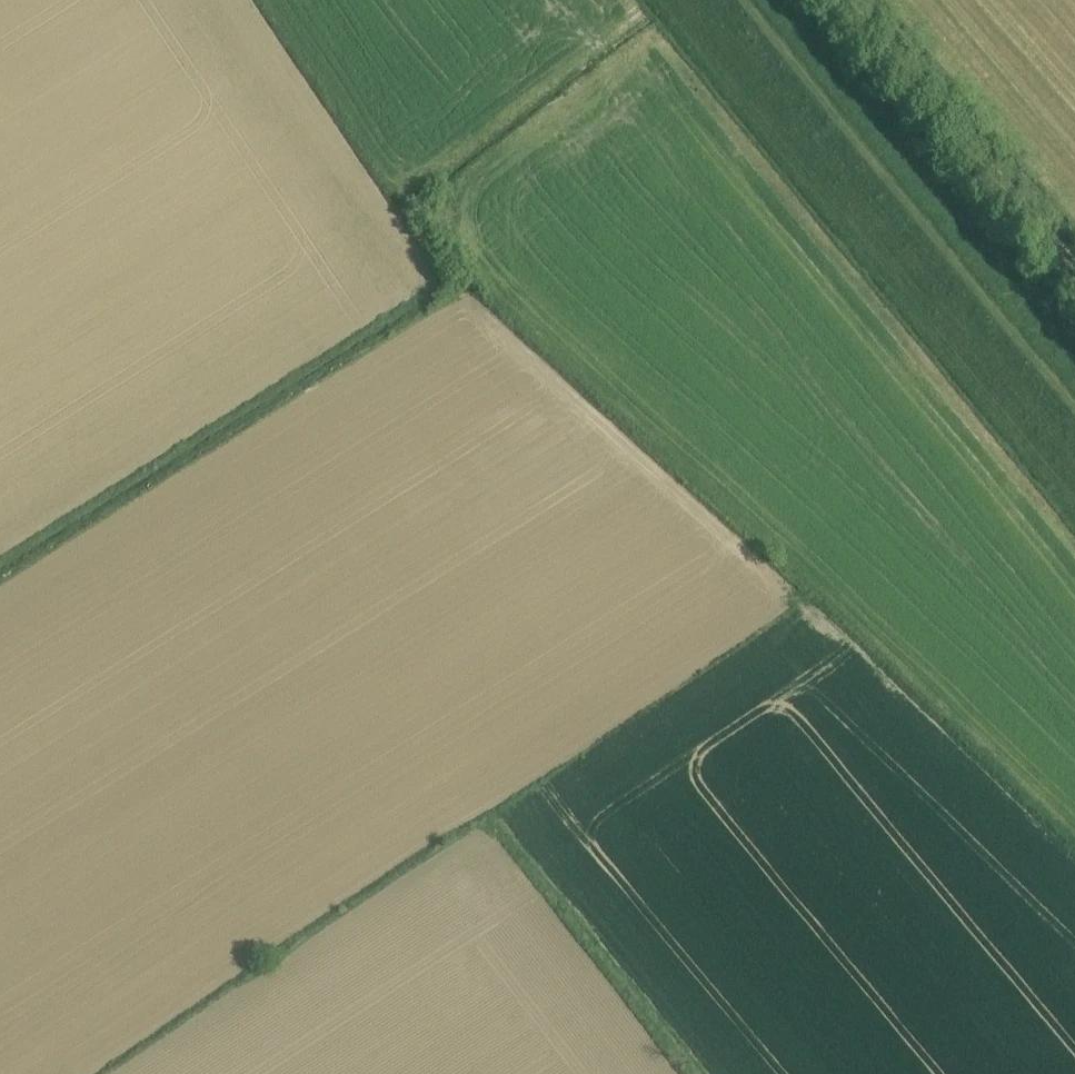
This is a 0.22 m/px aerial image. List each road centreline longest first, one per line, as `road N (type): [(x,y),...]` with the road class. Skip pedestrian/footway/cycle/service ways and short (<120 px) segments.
road 1 (track): [(763,0),(1074,386)]
road 2 (track): [(1074,264),(849,0)]

